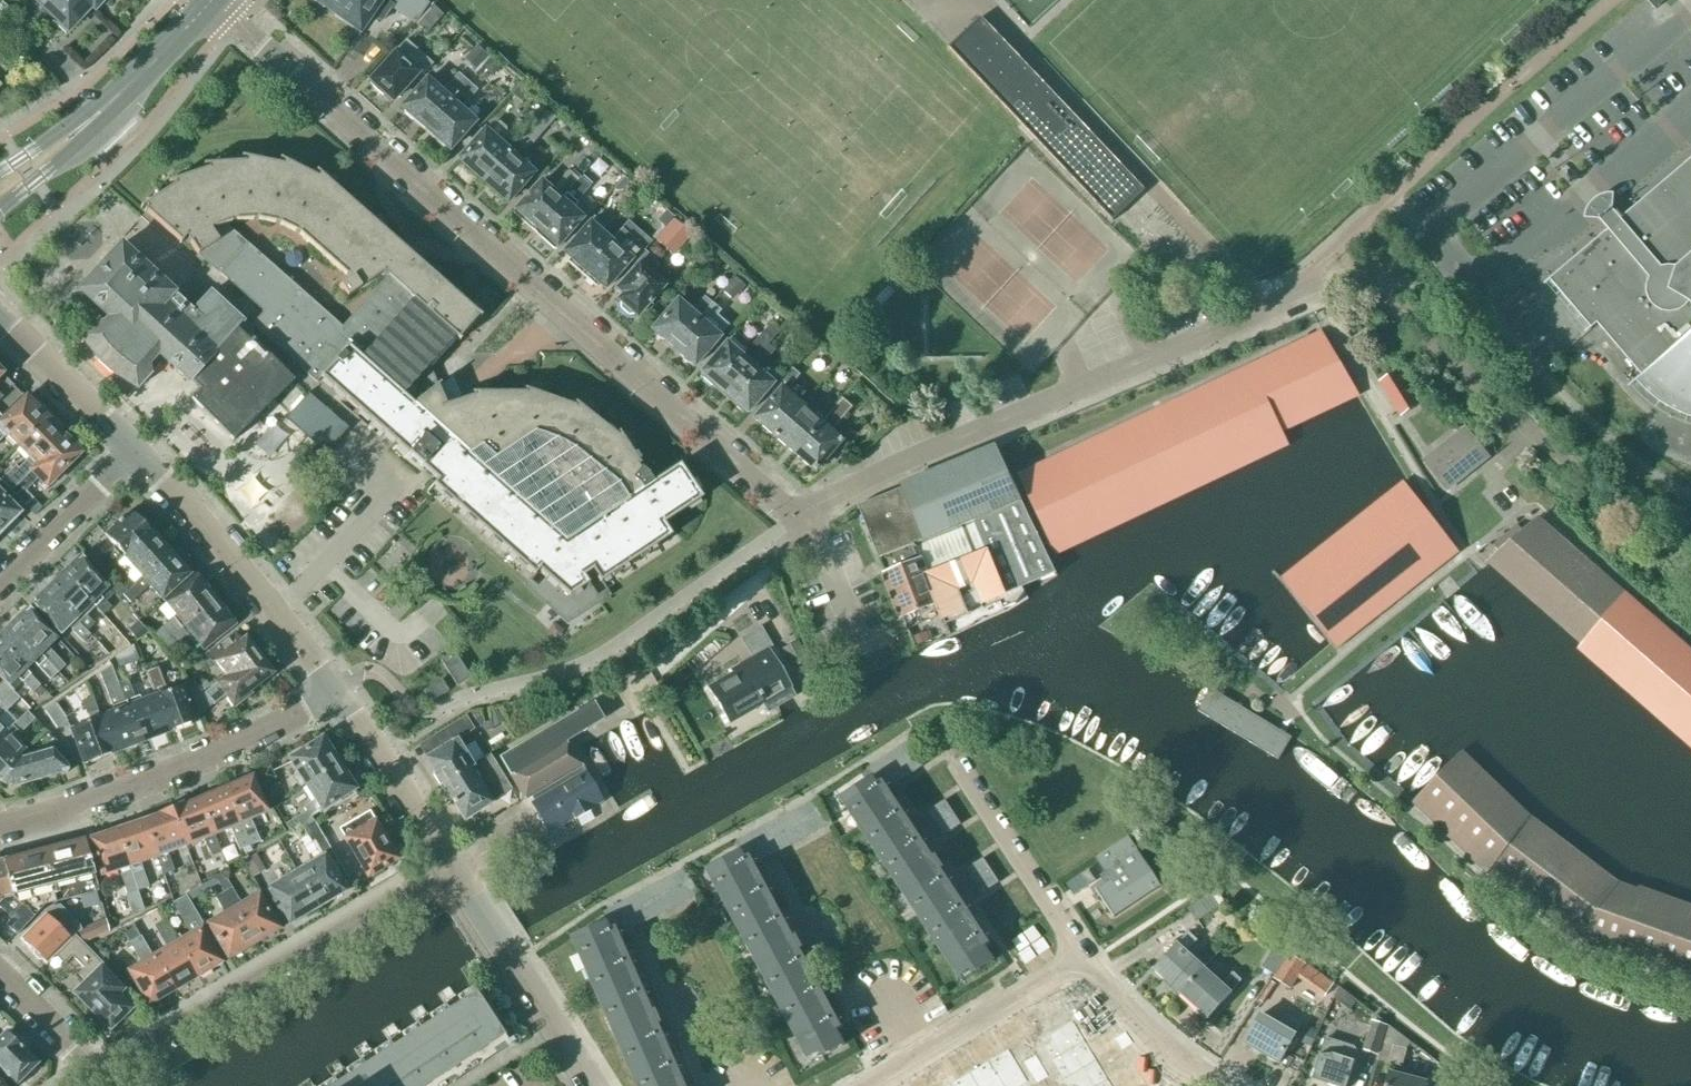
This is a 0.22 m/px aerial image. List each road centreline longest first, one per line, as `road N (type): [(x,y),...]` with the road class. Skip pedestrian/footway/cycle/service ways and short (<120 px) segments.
road 1 (residential): [(794,520),(232,19)]
road 2 (residential): [(794,520),(872,477),(1302,294),(1342,280),(1370,289)]
road 3 (residential): [(1690,569),(1370,289)]
road 4 (residential): [(95,1072),(457,867)]
road 5 (residential): [(0,825),(147,786),(335,697)]
road 6 (unclassified): [(335,697),(275,612),(133,458)]
road 7 (residential): [(929,1058),(897,1010),(845,996),(774,867)]
road 8 (unclassified): [(593,1085),(457,867)]
road 9 (residential): [(1084,963),(947,756)]
road 10 (unclassified): [(457,867),(335,697)]
road 11 (unclassified): [(133,458),(0,318)]
road 12 (residential): [(0,595),(133,458)]
road 13 (residential): [(1227,1085),(1168,1048),(1084,963)]
road 14 (residential): [(929,1058),(1084,963)]
road 15 (secondary): [(95,118),(212,1)]
road 16 (residential): [(708,1085),(645,947)]
road 17 (residential): [(863,647),(824,546),(794,520)]
road 18 (secondary): [(0,209),(89,135),(95,118)]
road 19 (residential): [(95,1072),(0,978)]

